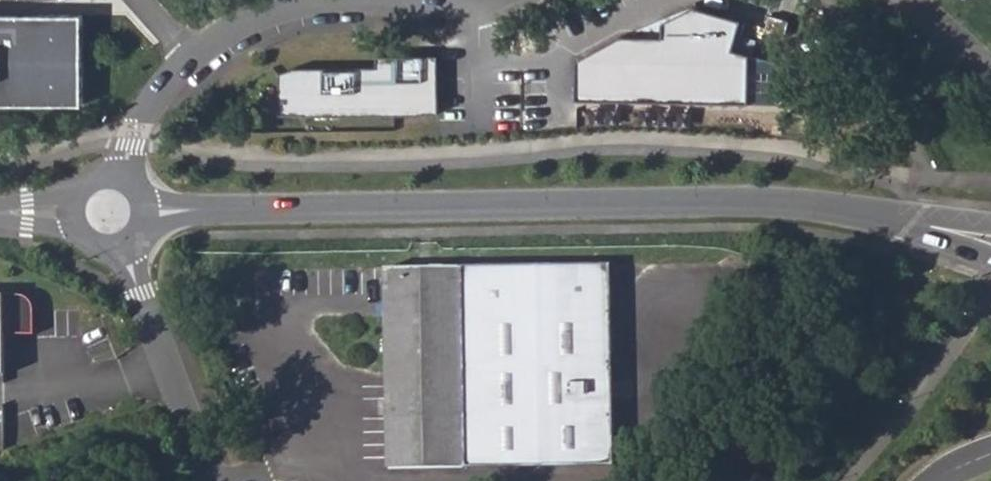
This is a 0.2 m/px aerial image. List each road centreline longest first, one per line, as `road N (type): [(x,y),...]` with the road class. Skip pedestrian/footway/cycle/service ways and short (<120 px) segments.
road 1 (residential): [(895,216),(797,205),(147,211)]
road 2 (unclassified): [(304,0),(221,28),(188,53),(149,106),(123,177)]
road 3 (unclassified): [(120,247),(204,480)]

